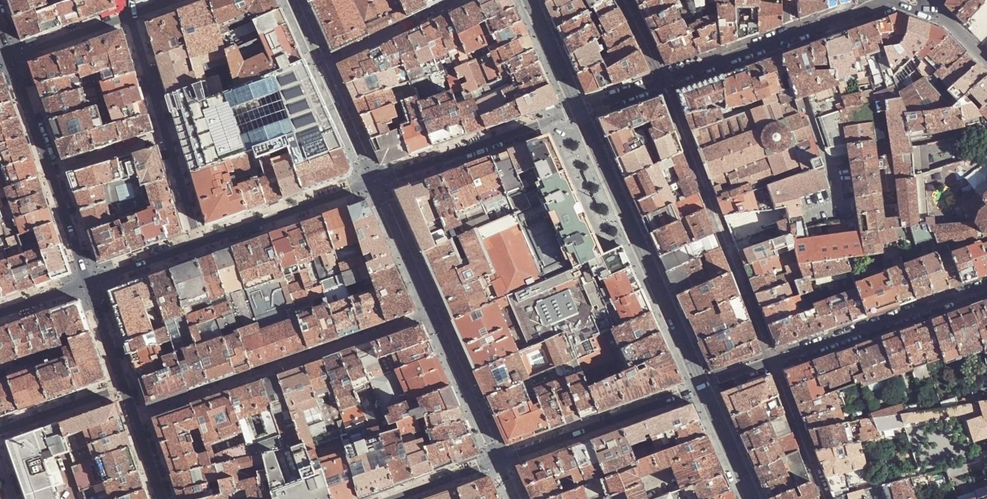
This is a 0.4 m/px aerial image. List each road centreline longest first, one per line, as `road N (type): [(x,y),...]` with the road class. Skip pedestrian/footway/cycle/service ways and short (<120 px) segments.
road 1 (residential): [(91,282),(578,111)]
road 2 (residential): [(388,498),(773,363)]
road 3 (residential): [(661,83),(773,363)]
road 4 (residential): [(661,83),(879,5),(923,14),(939,0)]
road 5 (residential): [(91,282),(0,18)]
road 6 (residential): [(773,363),(986,288)]
road 7 (residential): [(773,363),(826,498)]
road 8 (residential): [(127,388),(0,432)]

